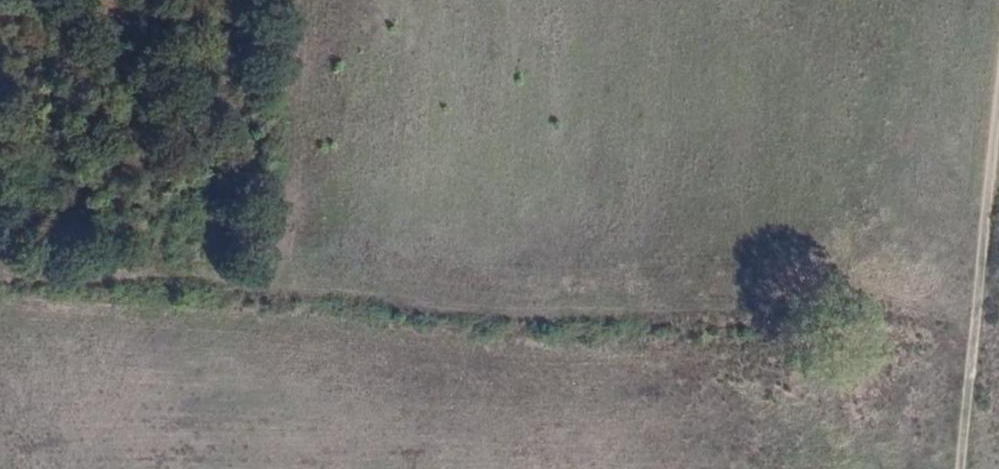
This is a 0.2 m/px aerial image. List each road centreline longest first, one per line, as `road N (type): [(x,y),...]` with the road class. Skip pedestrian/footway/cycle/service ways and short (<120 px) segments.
road 1 (track): [(981,322),(0,279)]
road 2 (track): [(998,190),(967,468)]

